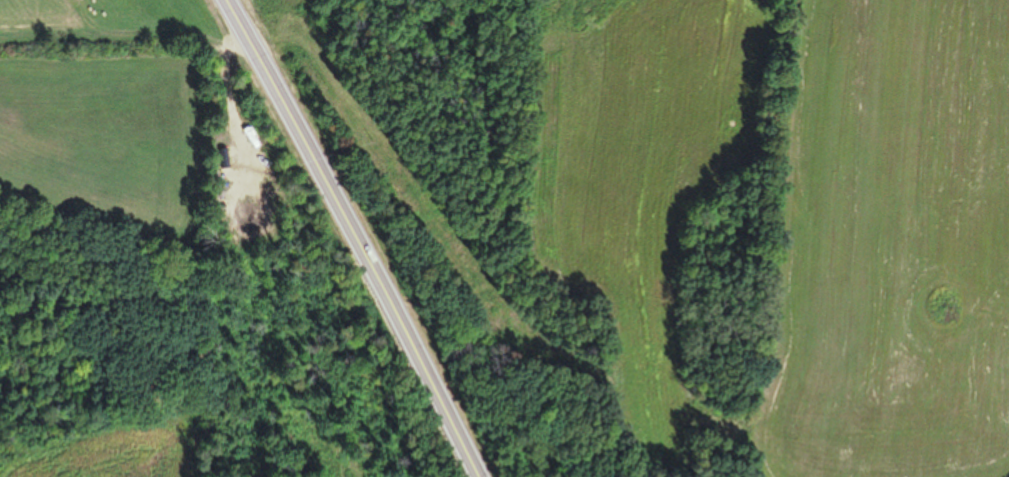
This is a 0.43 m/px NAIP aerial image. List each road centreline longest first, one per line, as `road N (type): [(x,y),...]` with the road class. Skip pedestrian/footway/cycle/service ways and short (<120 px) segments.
road 1 (primary): [(479,476),(226,0)]

